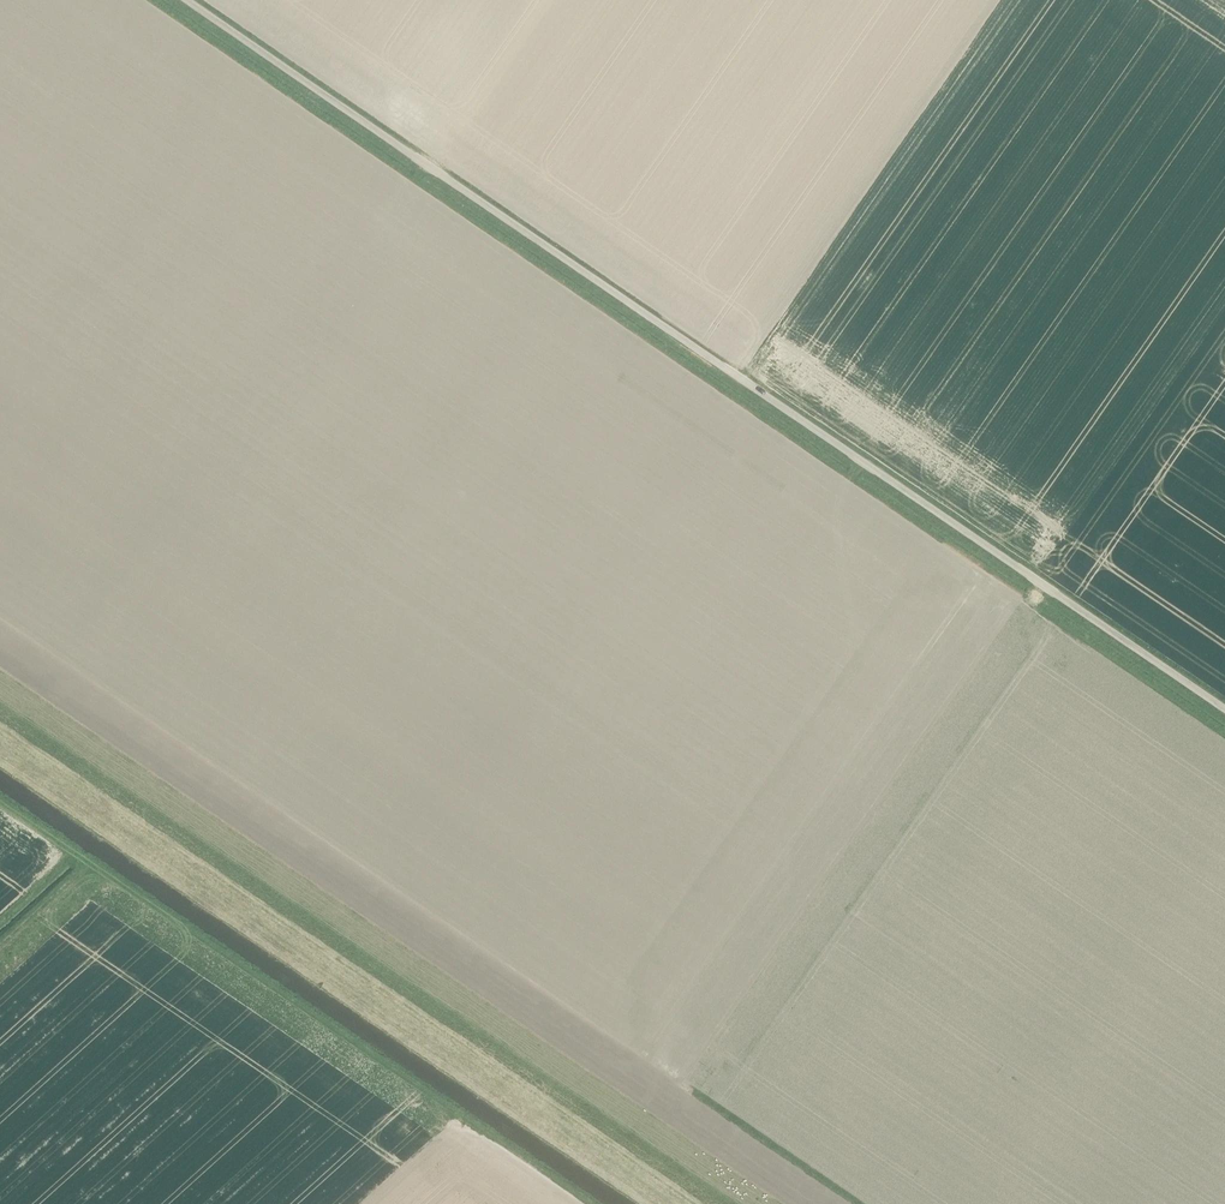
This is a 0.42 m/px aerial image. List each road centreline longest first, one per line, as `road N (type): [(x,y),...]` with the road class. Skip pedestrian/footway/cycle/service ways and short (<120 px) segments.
road 1 (unclassified): [(1224,709),(186,0)]

